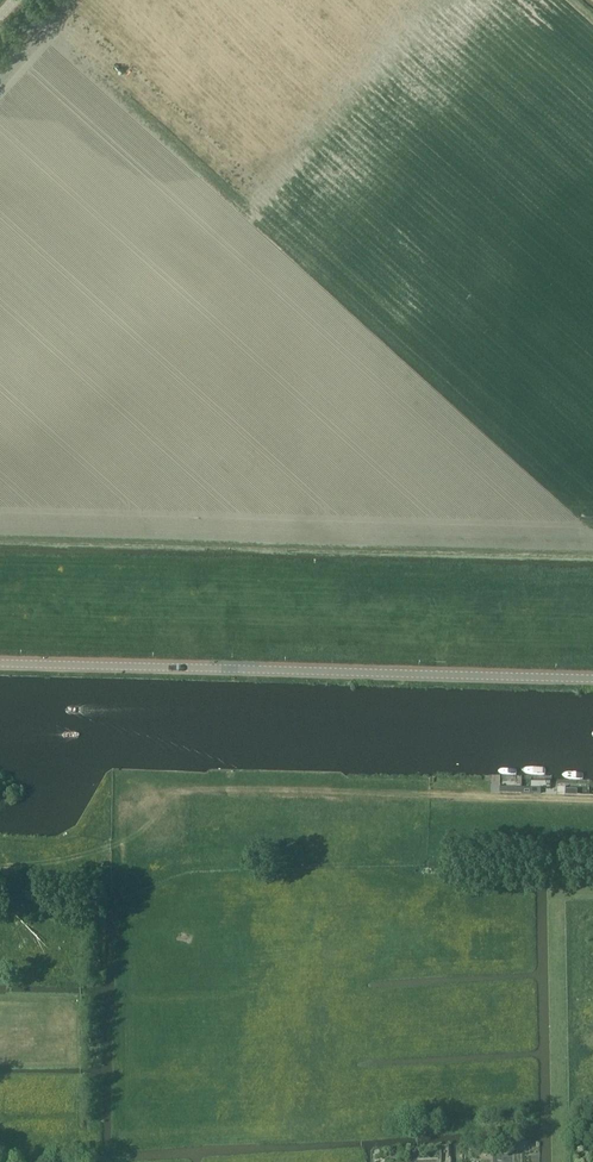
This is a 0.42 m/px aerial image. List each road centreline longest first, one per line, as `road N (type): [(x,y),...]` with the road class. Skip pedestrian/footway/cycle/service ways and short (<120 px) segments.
road 1 (tertiary): [(592,680),(0,663)]
road 2 (track): [(430,795),(592,800)]

